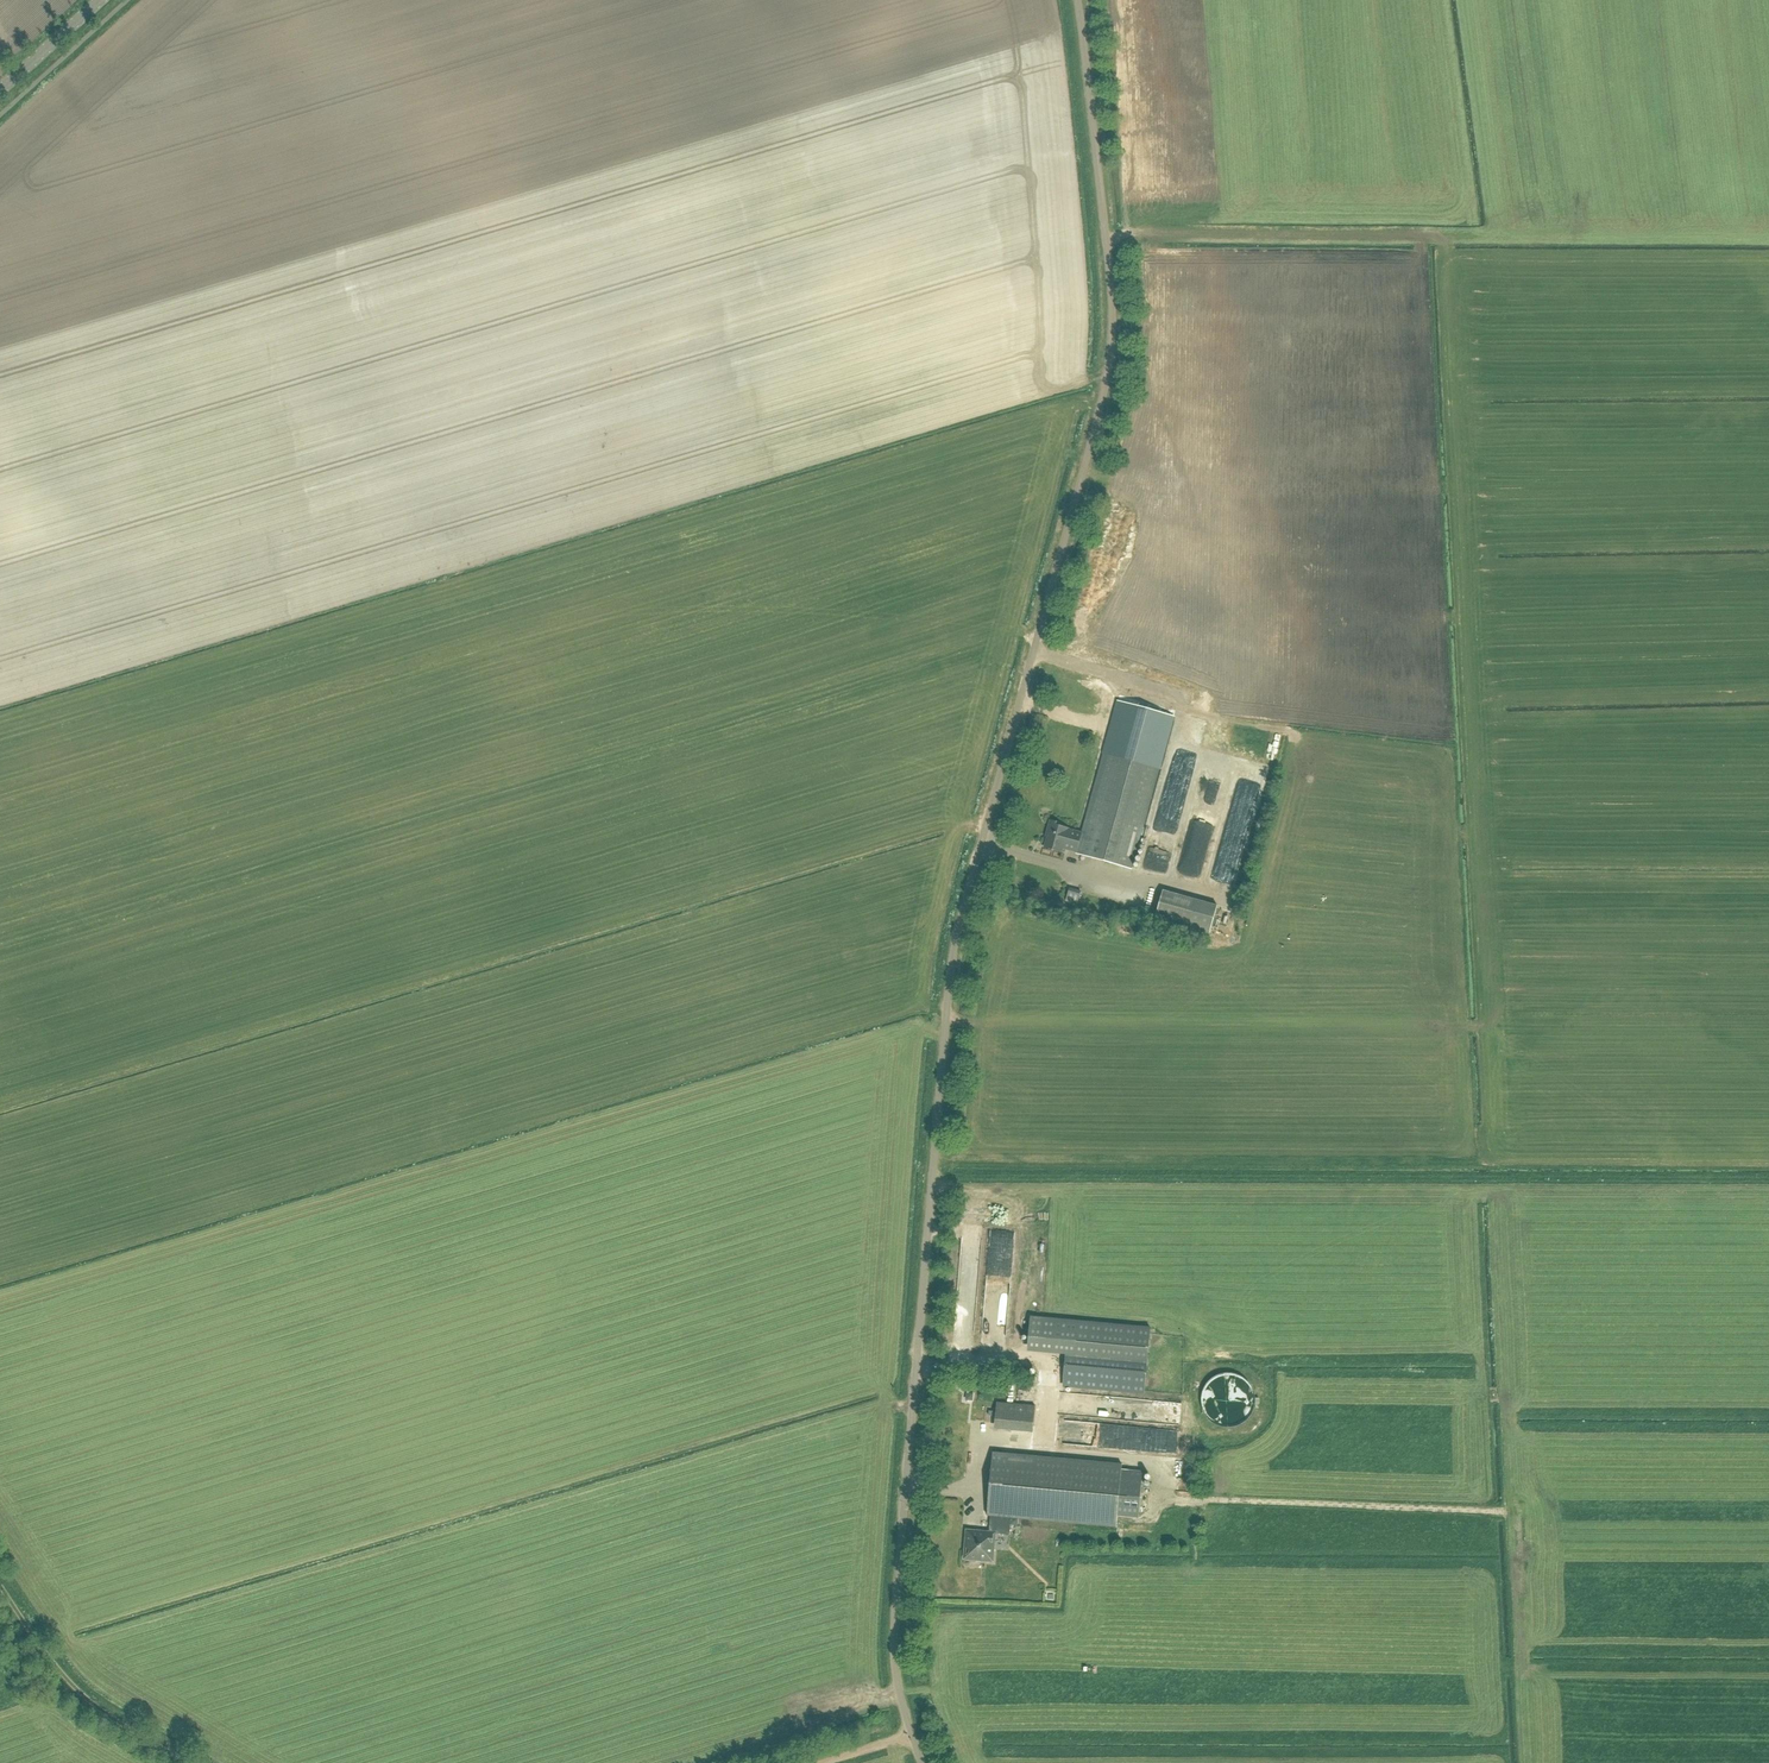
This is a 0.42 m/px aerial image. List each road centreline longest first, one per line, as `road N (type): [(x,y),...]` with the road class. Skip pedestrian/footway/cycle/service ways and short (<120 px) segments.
road 1 (unclassified): [(922,1762),(896,1672),(894,1614),(947,998),(1110,334),(1075,0)]
road 2 (track): [(0,1588),(88,1701),(188,1762)]
road 3 (tertiary): [(0,90),(98,0)]

